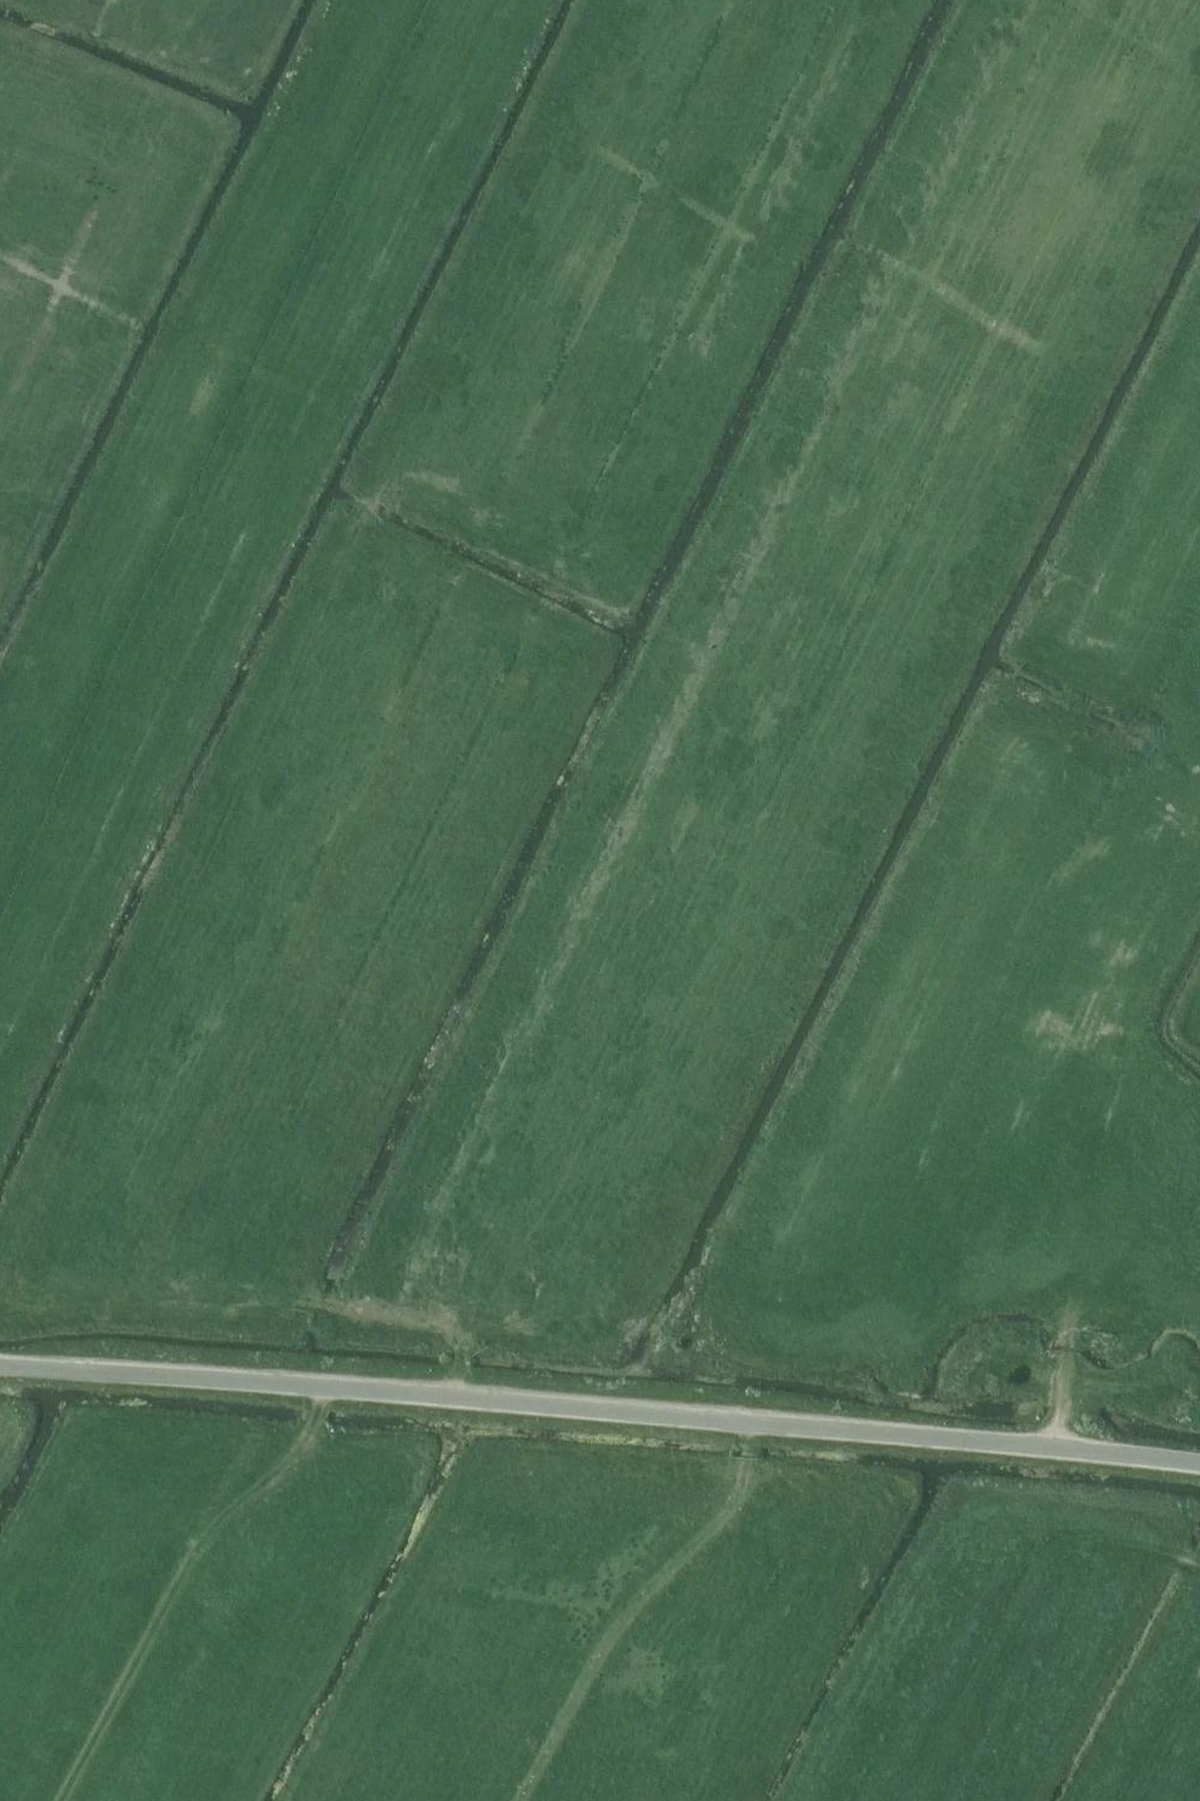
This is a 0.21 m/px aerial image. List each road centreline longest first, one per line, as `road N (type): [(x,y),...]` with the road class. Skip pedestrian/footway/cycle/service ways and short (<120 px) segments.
road 1 (unclassified): [(1199,1466),(472,1397),(0,1365)]

